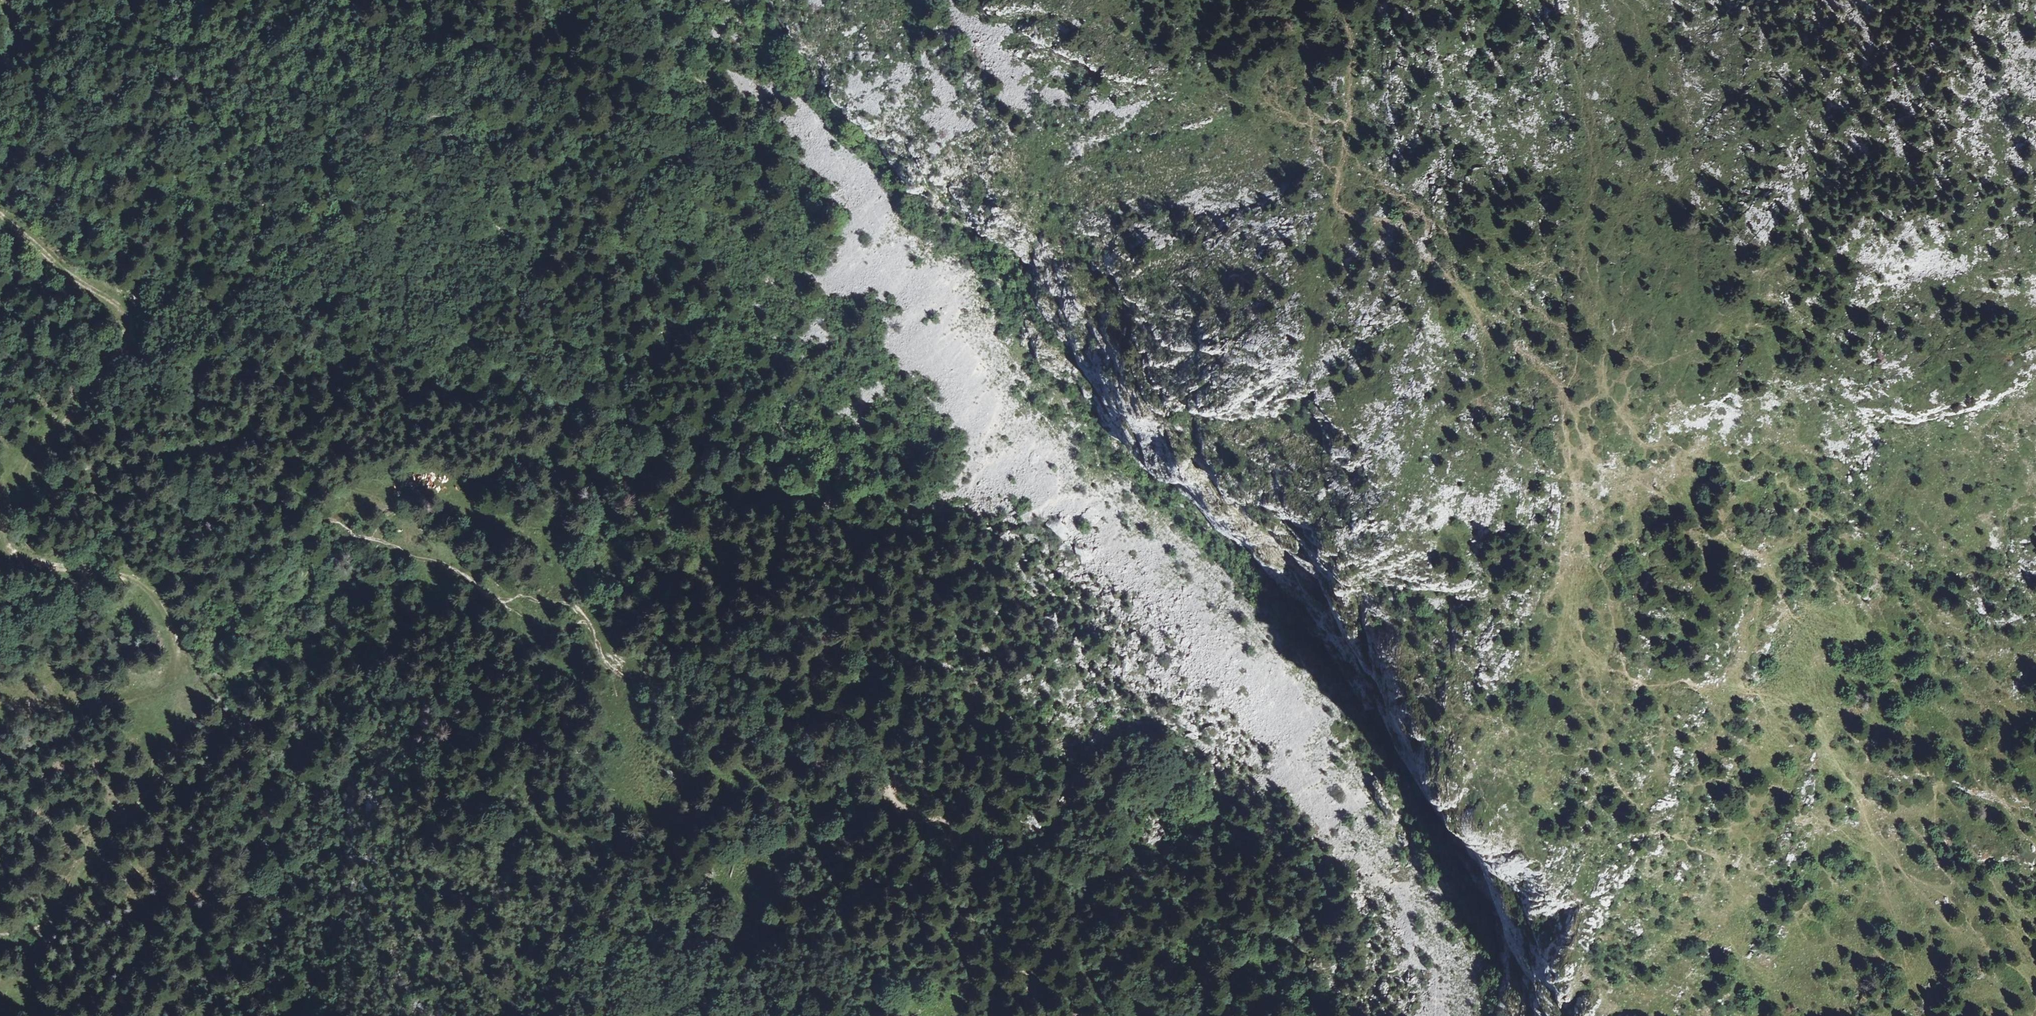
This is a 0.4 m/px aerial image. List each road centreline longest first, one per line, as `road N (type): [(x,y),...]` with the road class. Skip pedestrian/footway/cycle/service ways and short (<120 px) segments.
road 1 (track): [(0,702),(126,704),(182,696),(178,646),(147,582),(59,568),(14,545),(15,472),(26,443),(124,358),(133,331),(128,310),(0,210)]

